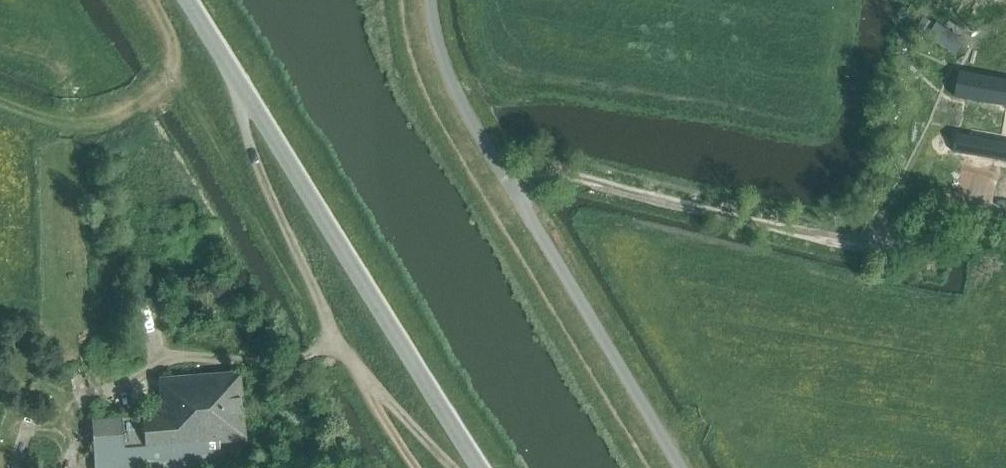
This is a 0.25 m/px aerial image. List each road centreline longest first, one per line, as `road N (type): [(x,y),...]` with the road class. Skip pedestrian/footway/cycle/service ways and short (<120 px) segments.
road 1 (tertiary): [(479,467),(187,0)]
road 2 (unclassified): [(681,467),(463,104),(432,0)]
road 3 (track): [(0,106),(56,127),(129,117),(161,91),(175,64),(150,0)]

